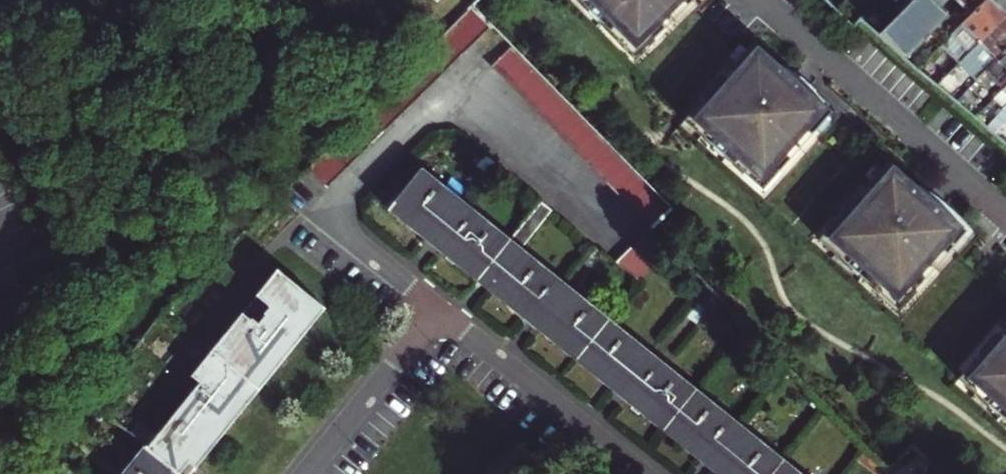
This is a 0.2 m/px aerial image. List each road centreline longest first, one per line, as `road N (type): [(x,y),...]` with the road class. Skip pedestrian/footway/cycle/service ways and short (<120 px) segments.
road 1 (residential): [(646,473),(441,309)]
road 2 (residential): [(305,473),(441,309)]
road 3 (residential): [(441,309),(324,214)]

